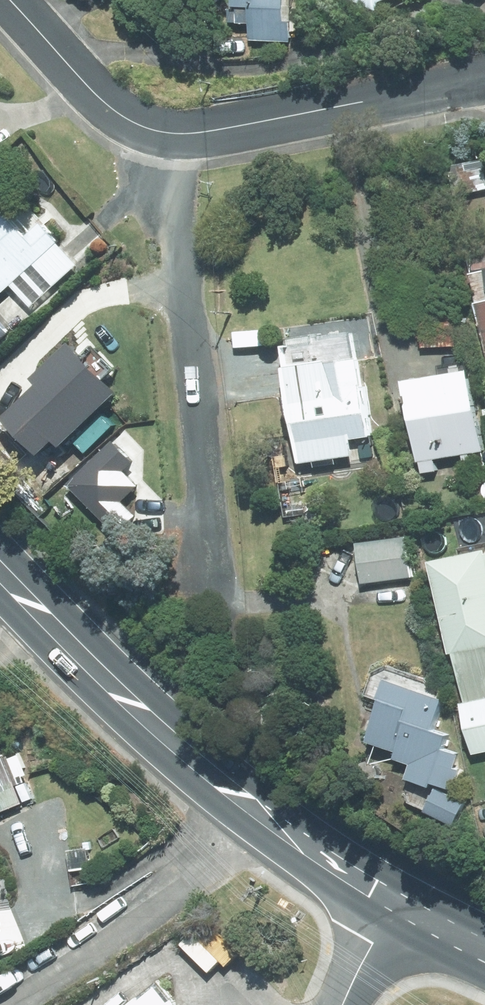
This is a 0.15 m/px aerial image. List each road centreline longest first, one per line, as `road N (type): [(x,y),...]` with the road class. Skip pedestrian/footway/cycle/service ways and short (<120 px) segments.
road 1 (primary): [(0,575),(193,762),(398,906)]
road 2 (residential): [(227,631),(169,135)]
road 3 (residential): [(169,135),(484,81)]
road 4 (residential): [(169,135),(112,112),(3,0)]

